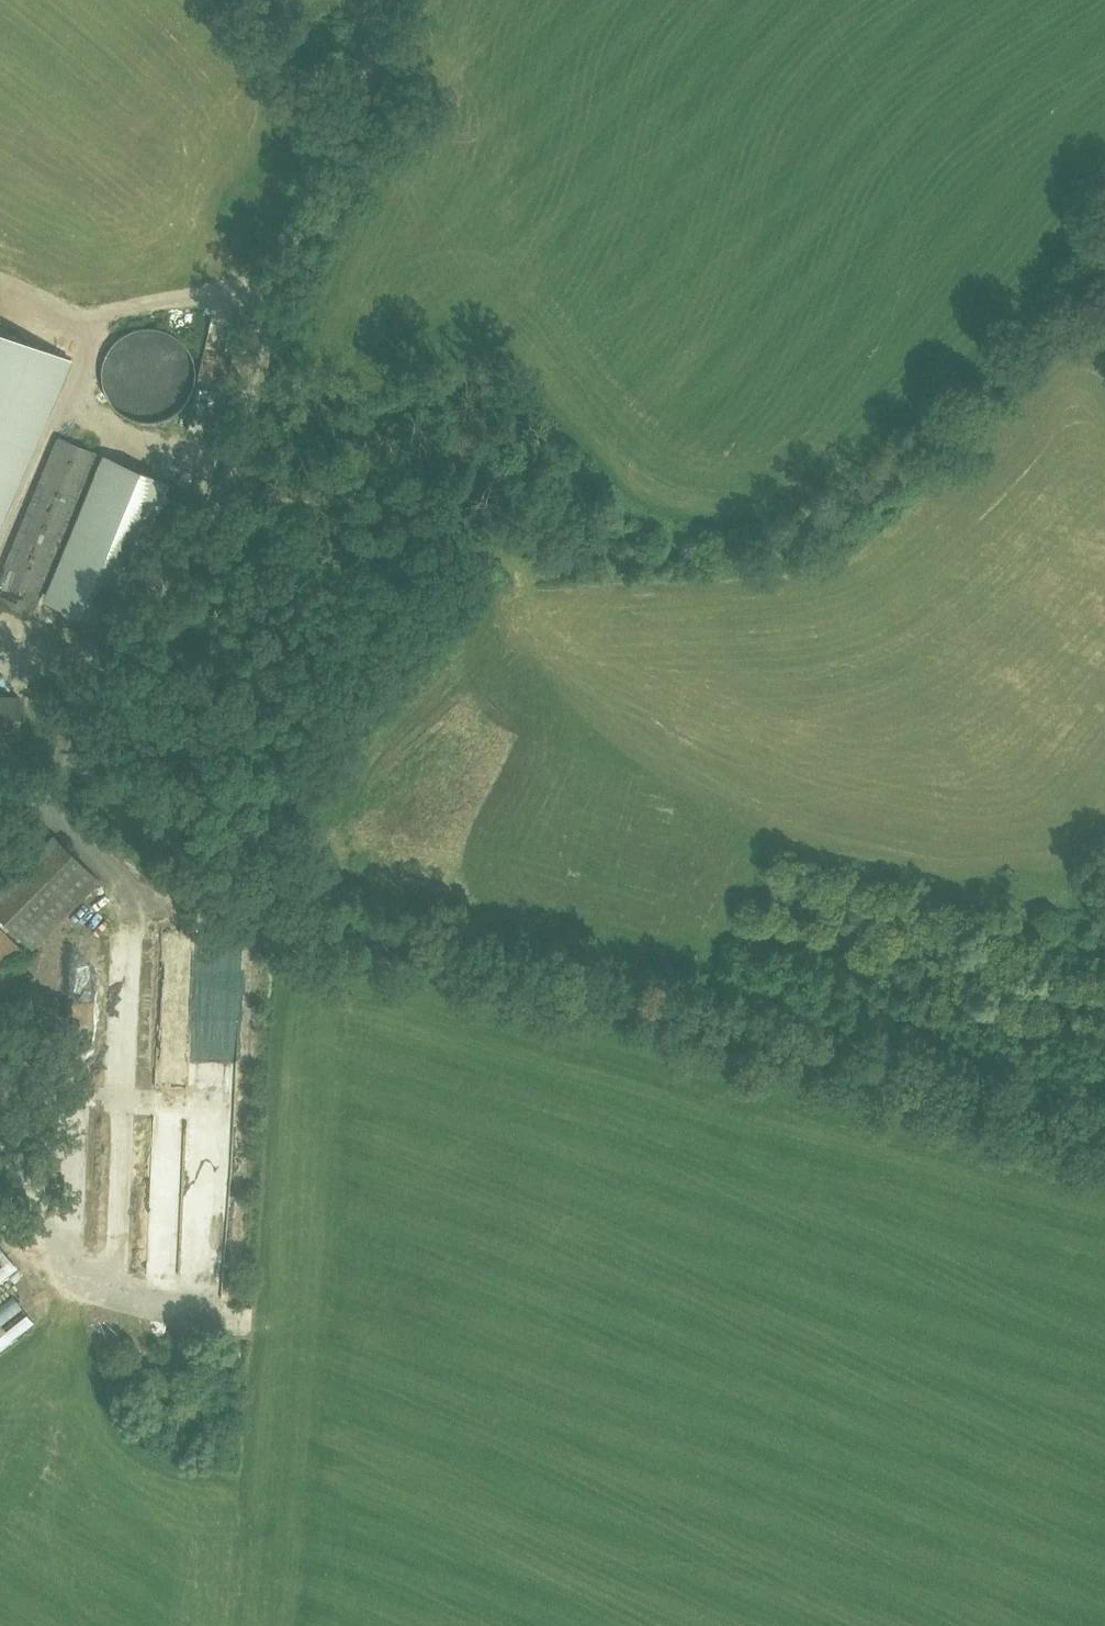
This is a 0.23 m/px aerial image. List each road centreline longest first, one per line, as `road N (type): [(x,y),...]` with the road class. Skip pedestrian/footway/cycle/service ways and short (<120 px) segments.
road 1 (track): [(404,0),(352,161),(285,286),(250,430),(204,535)]

